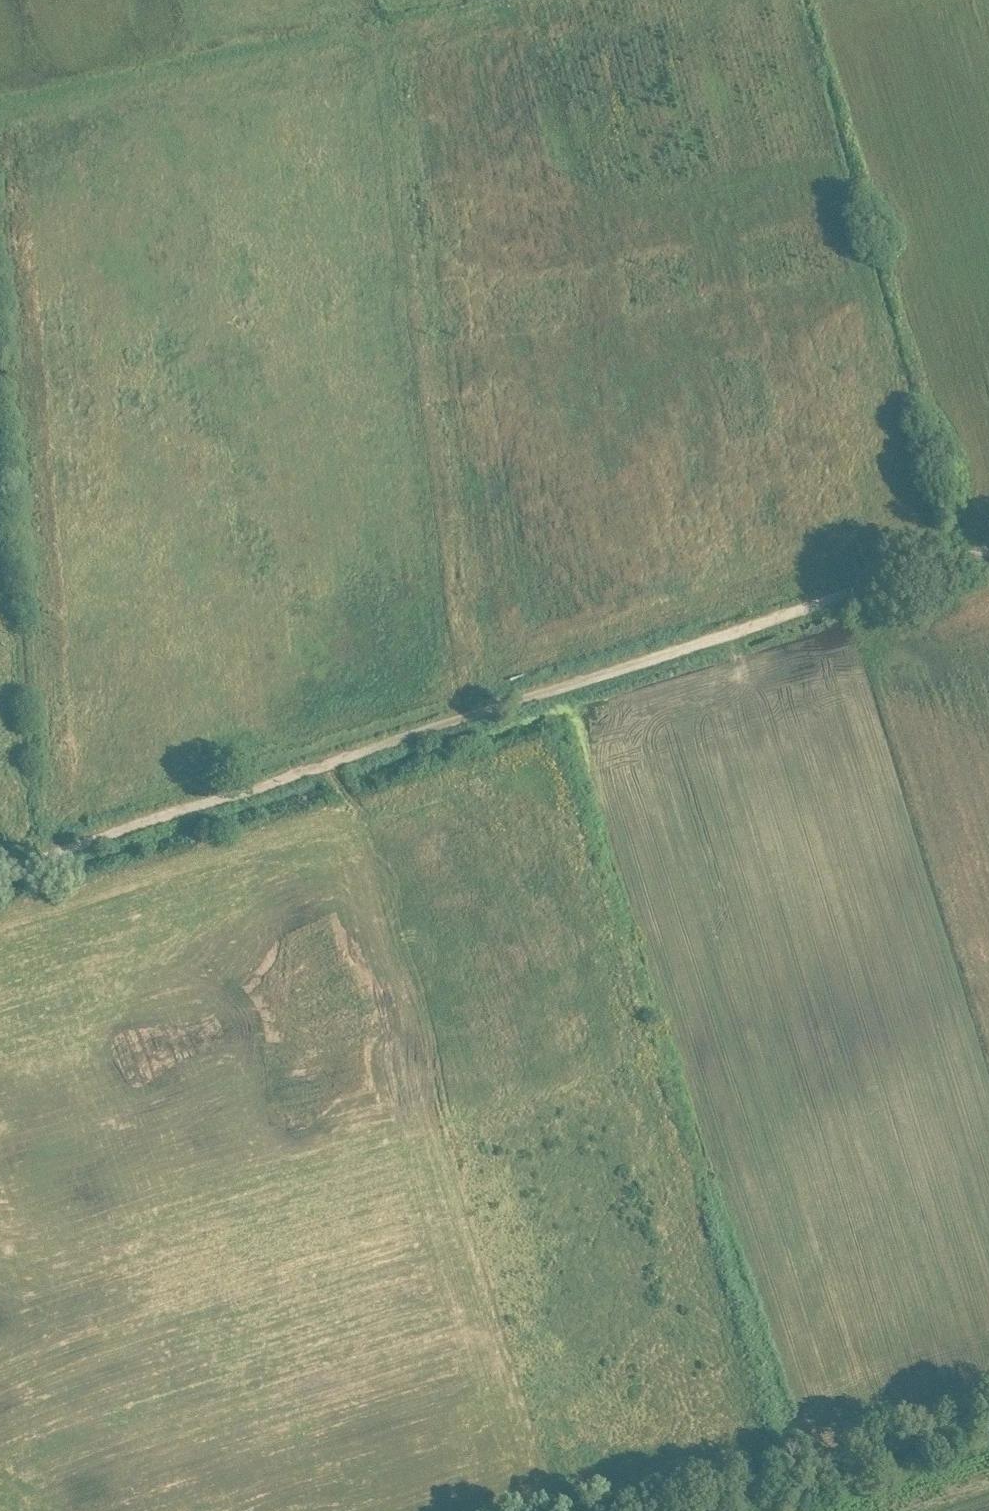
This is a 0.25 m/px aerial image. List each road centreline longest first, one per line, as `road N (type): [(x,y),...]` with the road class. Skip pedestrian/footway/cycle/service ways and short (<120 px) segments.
road 1 (track): [(0,865),(988,546)]
road 2 (track): [(988,1437),(765,1510)]

